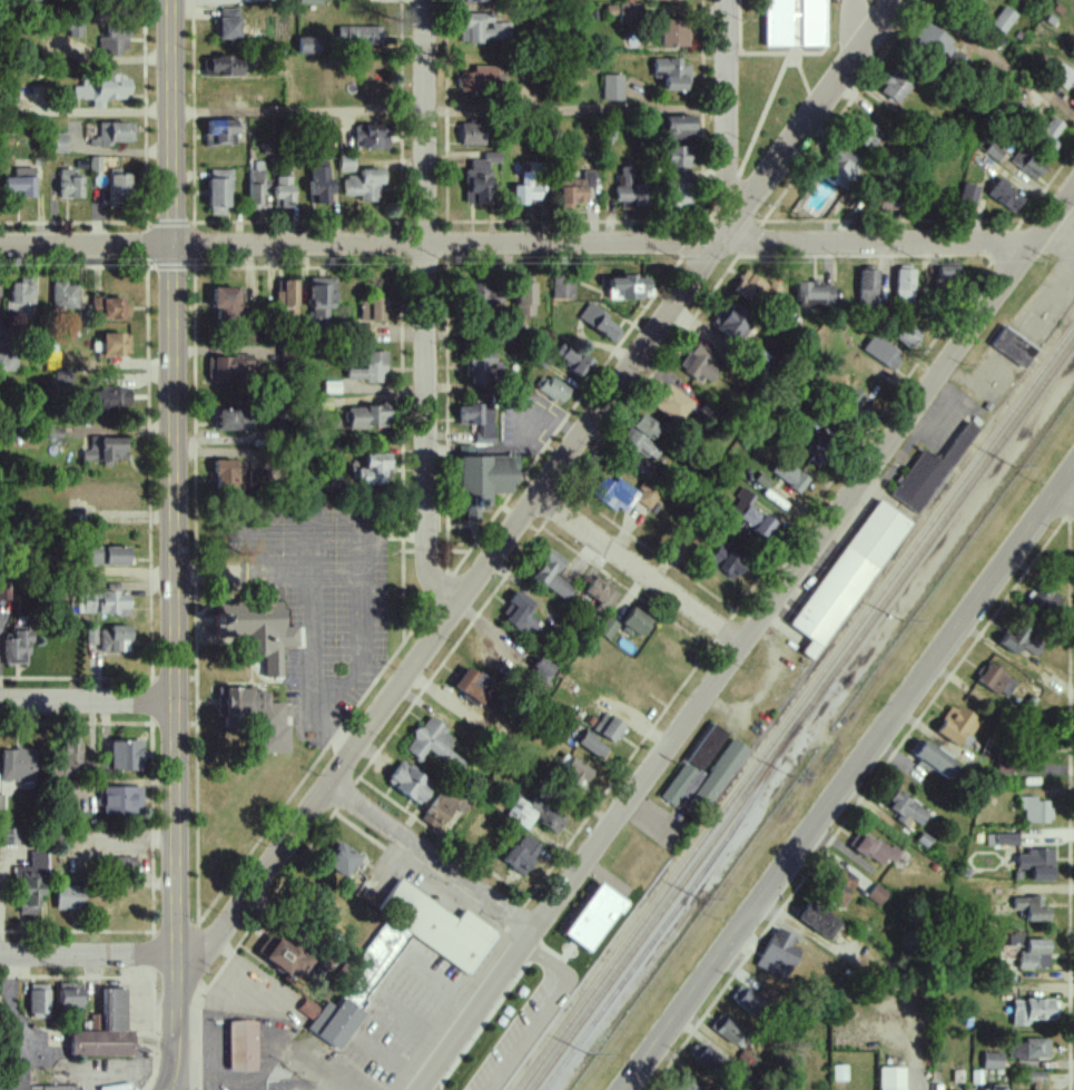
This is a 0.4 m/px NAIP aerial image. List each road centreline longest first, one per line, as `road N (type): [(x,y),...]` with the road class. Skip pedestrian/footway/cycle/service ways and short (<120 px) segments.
road 1 (residential): [(177,958),(201,950),(226,925),(898,0)]
road 2 (residential): [(420,1089),(1073,189)]
road 3 (secondary): [(170,1089),(177,1048),(171,0)]
road 4 (residential): [(1037,240),(173,246)]
road 5 (residential): [(624,1089),(1073,476)]
road 6 (residential): [(462,601),(427,573),(423,0)]
road 7 (residential): [(745,647),(540,497)]
road 8 (residential): [(532,934),(331,784)]
road 9 (residential): [(727,240),(728,0)]
road 10 (residential): [(0,957),(177,958)]
road 11 (residential): [(0,701),(175,701)]
road 12 (residential): [(173,246),(0,247)]

